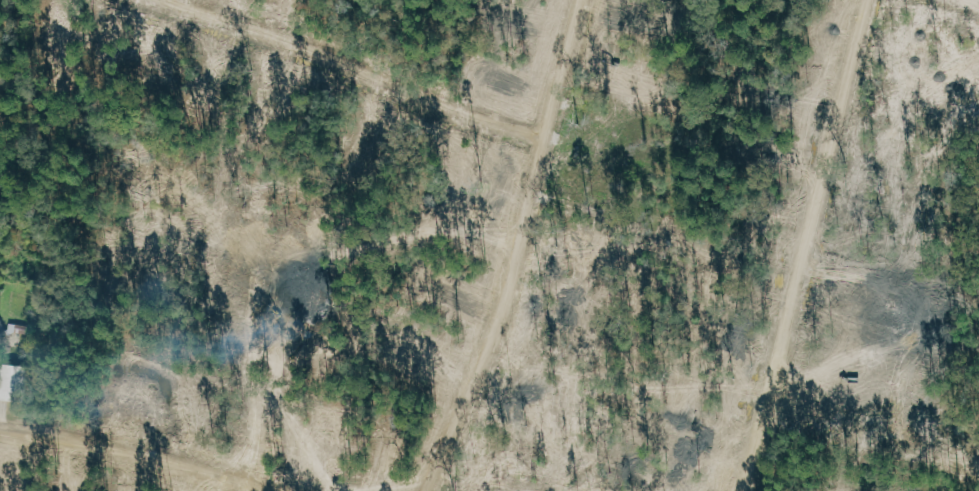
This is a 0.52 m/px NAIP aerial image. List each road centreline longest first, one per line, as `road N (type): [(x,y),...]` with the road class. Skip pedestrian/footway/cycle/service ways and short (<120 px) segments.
road 1 (residential): [(420,490),(510,288),(584,0)]
road 2 (residential): [(737,490),(857,0)]
road 3 (residential): [(548,140),(159,0)]
road 4 (residential): [(0,424),(151,454),(280,490)]

